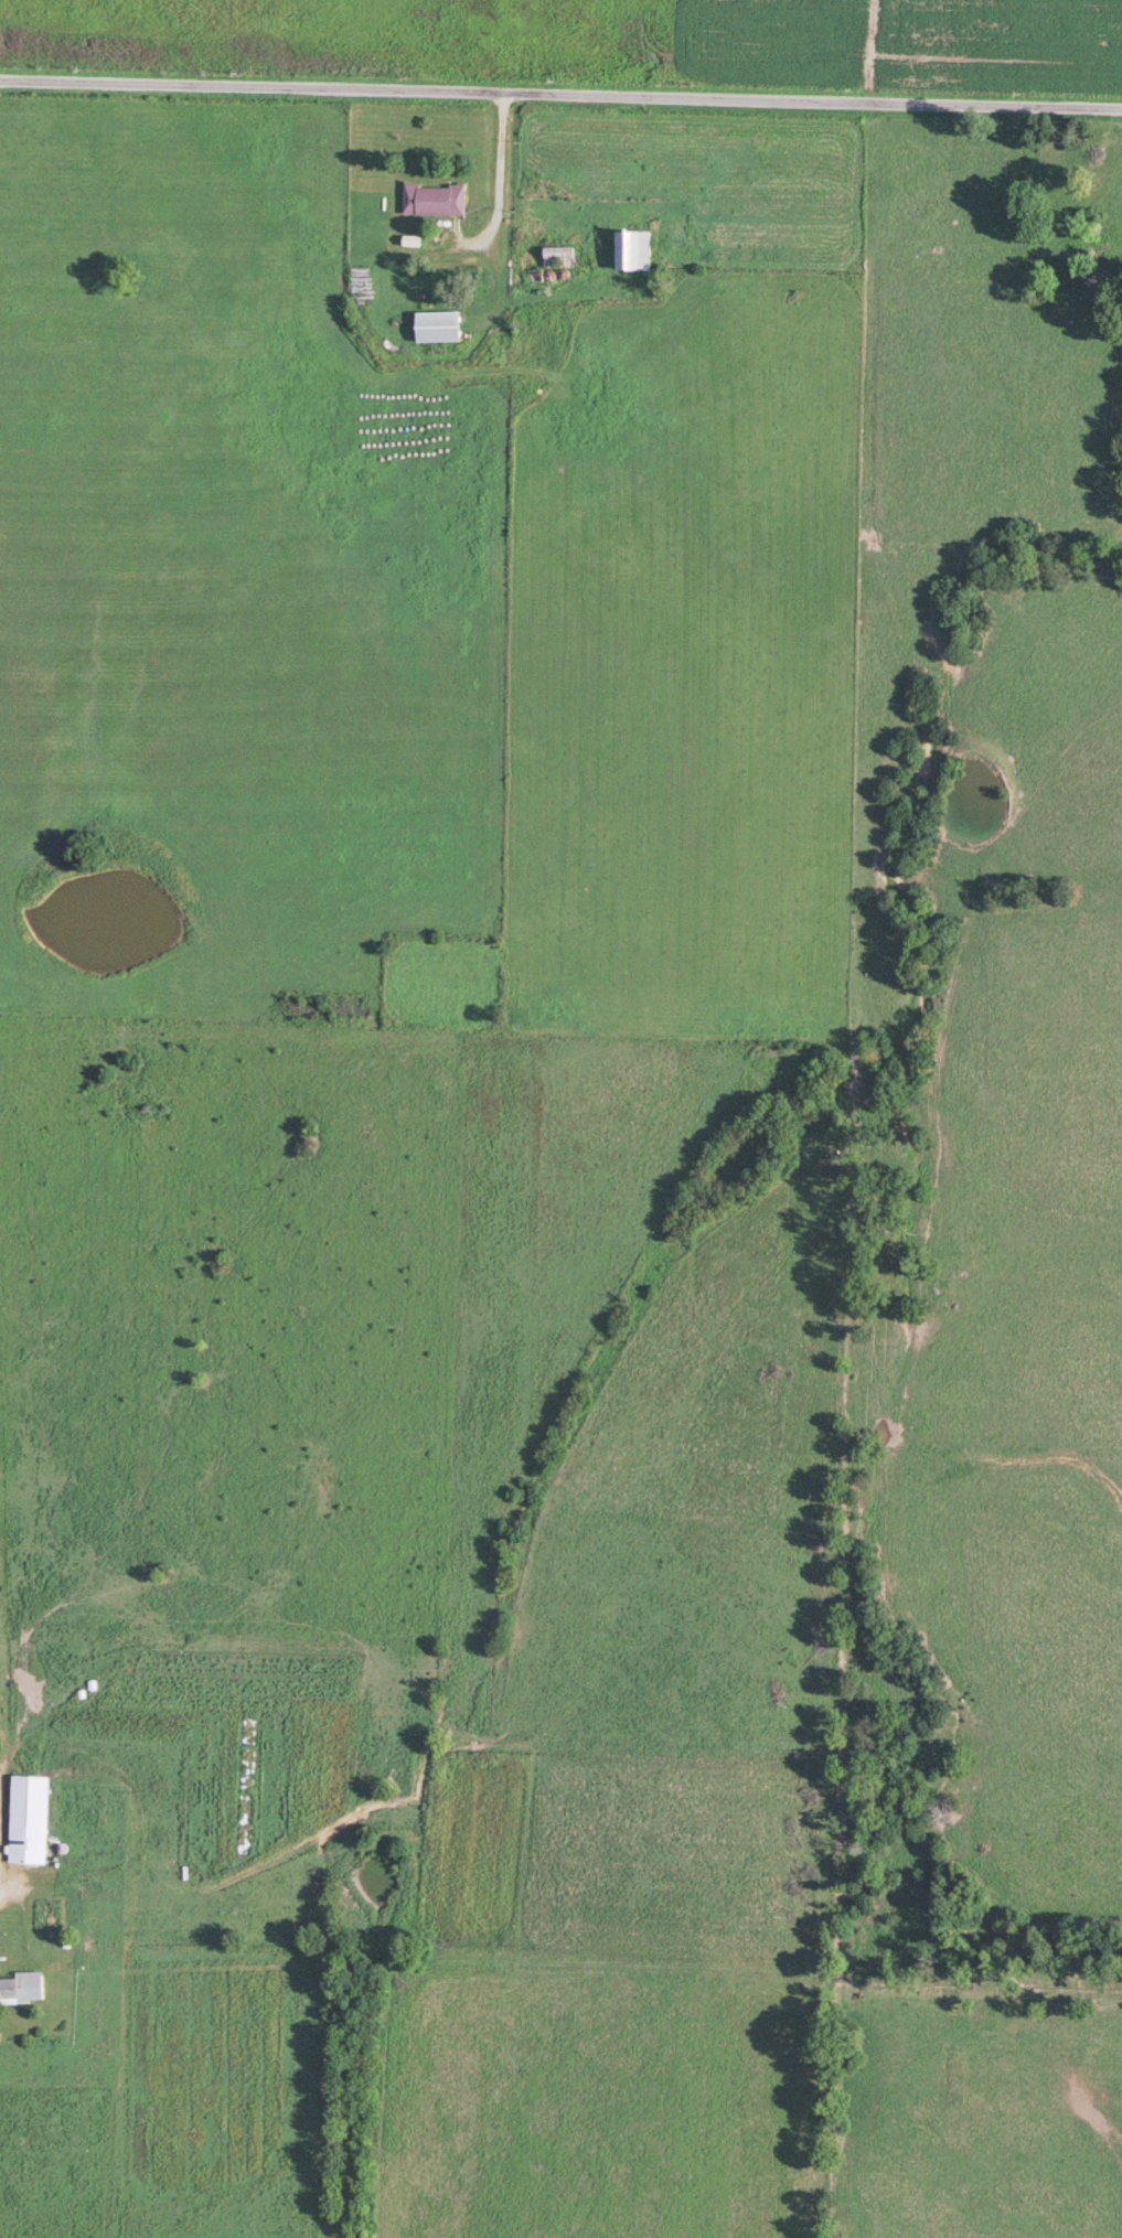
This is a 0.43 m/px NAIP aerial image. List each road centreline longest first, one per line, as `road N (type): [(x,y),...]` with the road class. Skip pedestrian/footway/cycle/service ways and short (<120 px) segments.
road 1 (residential): [(1121,111),(0,81)]

